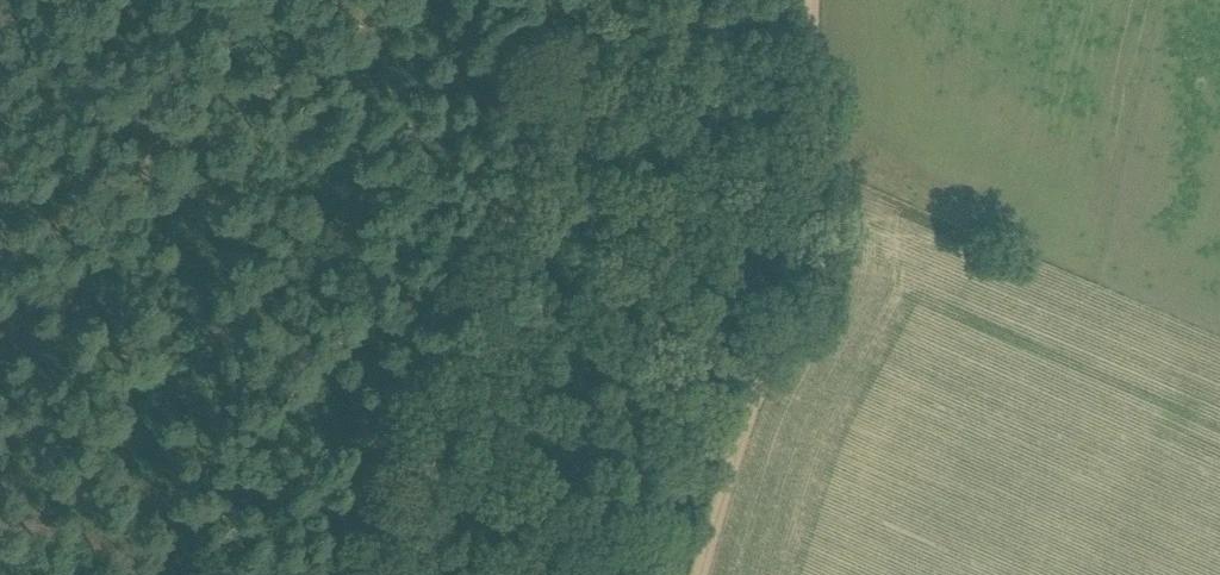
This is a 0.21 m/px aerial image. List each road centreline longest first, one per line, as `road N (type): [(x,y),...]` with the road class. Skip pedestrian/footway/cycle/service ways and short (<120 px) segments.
road 1 (track): [(707,574),(747,441),(825,281),(831,219),(811,0)]

